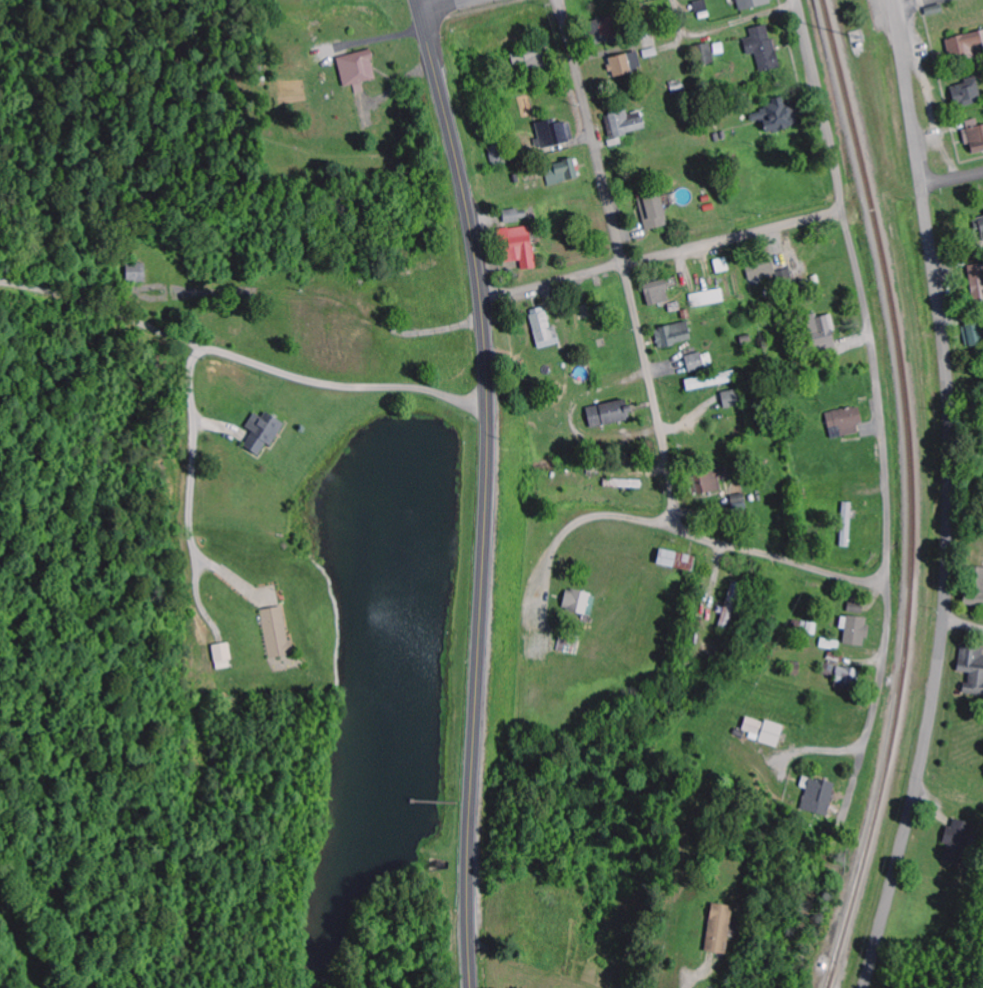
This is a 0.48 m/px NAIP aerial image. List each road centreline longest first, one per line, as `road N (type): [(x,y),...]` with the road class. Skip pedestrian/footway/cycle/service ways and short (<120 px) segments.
road 1 (primary): [(471,987),(487,372),(470,222),(417,0)]
road 2 (residential): [(889,589),(874,353),(794,0)]
road 3 (residential): [(679,530),(562,0)]
road 4 (residential): [(944,623),(952,397),(924,188)]
road 5 (residential): [(260,367),(230,404),(194,543),(204,771)]
road 6 (residential): [(889,589),(679,530),(592,516),(577,522),(555,554),(545,603)]
road 7 (residential): [(481,301),(844,213)]
road 8 (residential): [(866,987),(929,732),(944,623)]
road 9 (residential): [(447,398),(321,386),(141,325)]
road 10 (residential): [(846,816),(883,673),(889,589)]
road 11 (residential): [(924,188),(894,0)]

